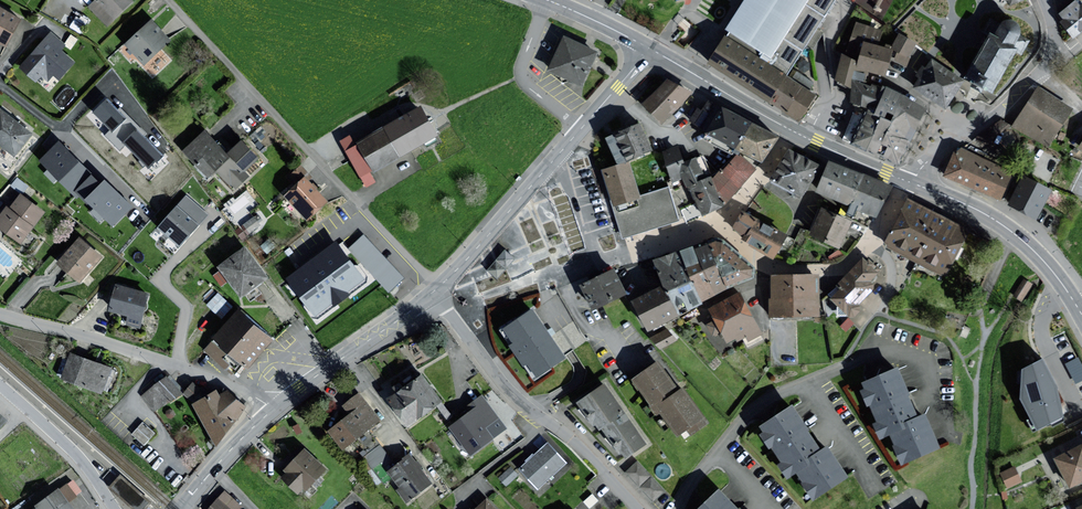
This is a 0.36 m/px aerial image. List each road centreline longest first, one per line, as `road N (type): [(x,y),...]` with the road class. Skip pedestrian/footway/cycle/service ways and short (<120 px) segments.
road 1 (residential): [(168,0),(437,290)]
road 2 (residential): [(935,400),(928,367),(916,356),(852,364),(758,408),(676,508)]
road 3 (residential): [(437,290),(498,379),(572,439),(640,508)]
road 4 (secondary): [(649,49),(803,137),(911,183)]
road 5 (residential): [(271,410),(239,388),(0,314)]
road 6 (secondary): [(911,183),(1016,235),(1081,315)]
road 7 (tertiary): [(271,410),(437,290)]
road 8 (residential): [(911,183),(939,151),(1012,103),(1055,52)]
road 9 (tertiary): [(437,290),(555,159)]
road 10 (tertiary): [(0,386),(80,459),(115,508)]
road 11 (tertiary): [(555,159),(649,49)]
road 12 (tertiary): [(183,508),(271,410)]

